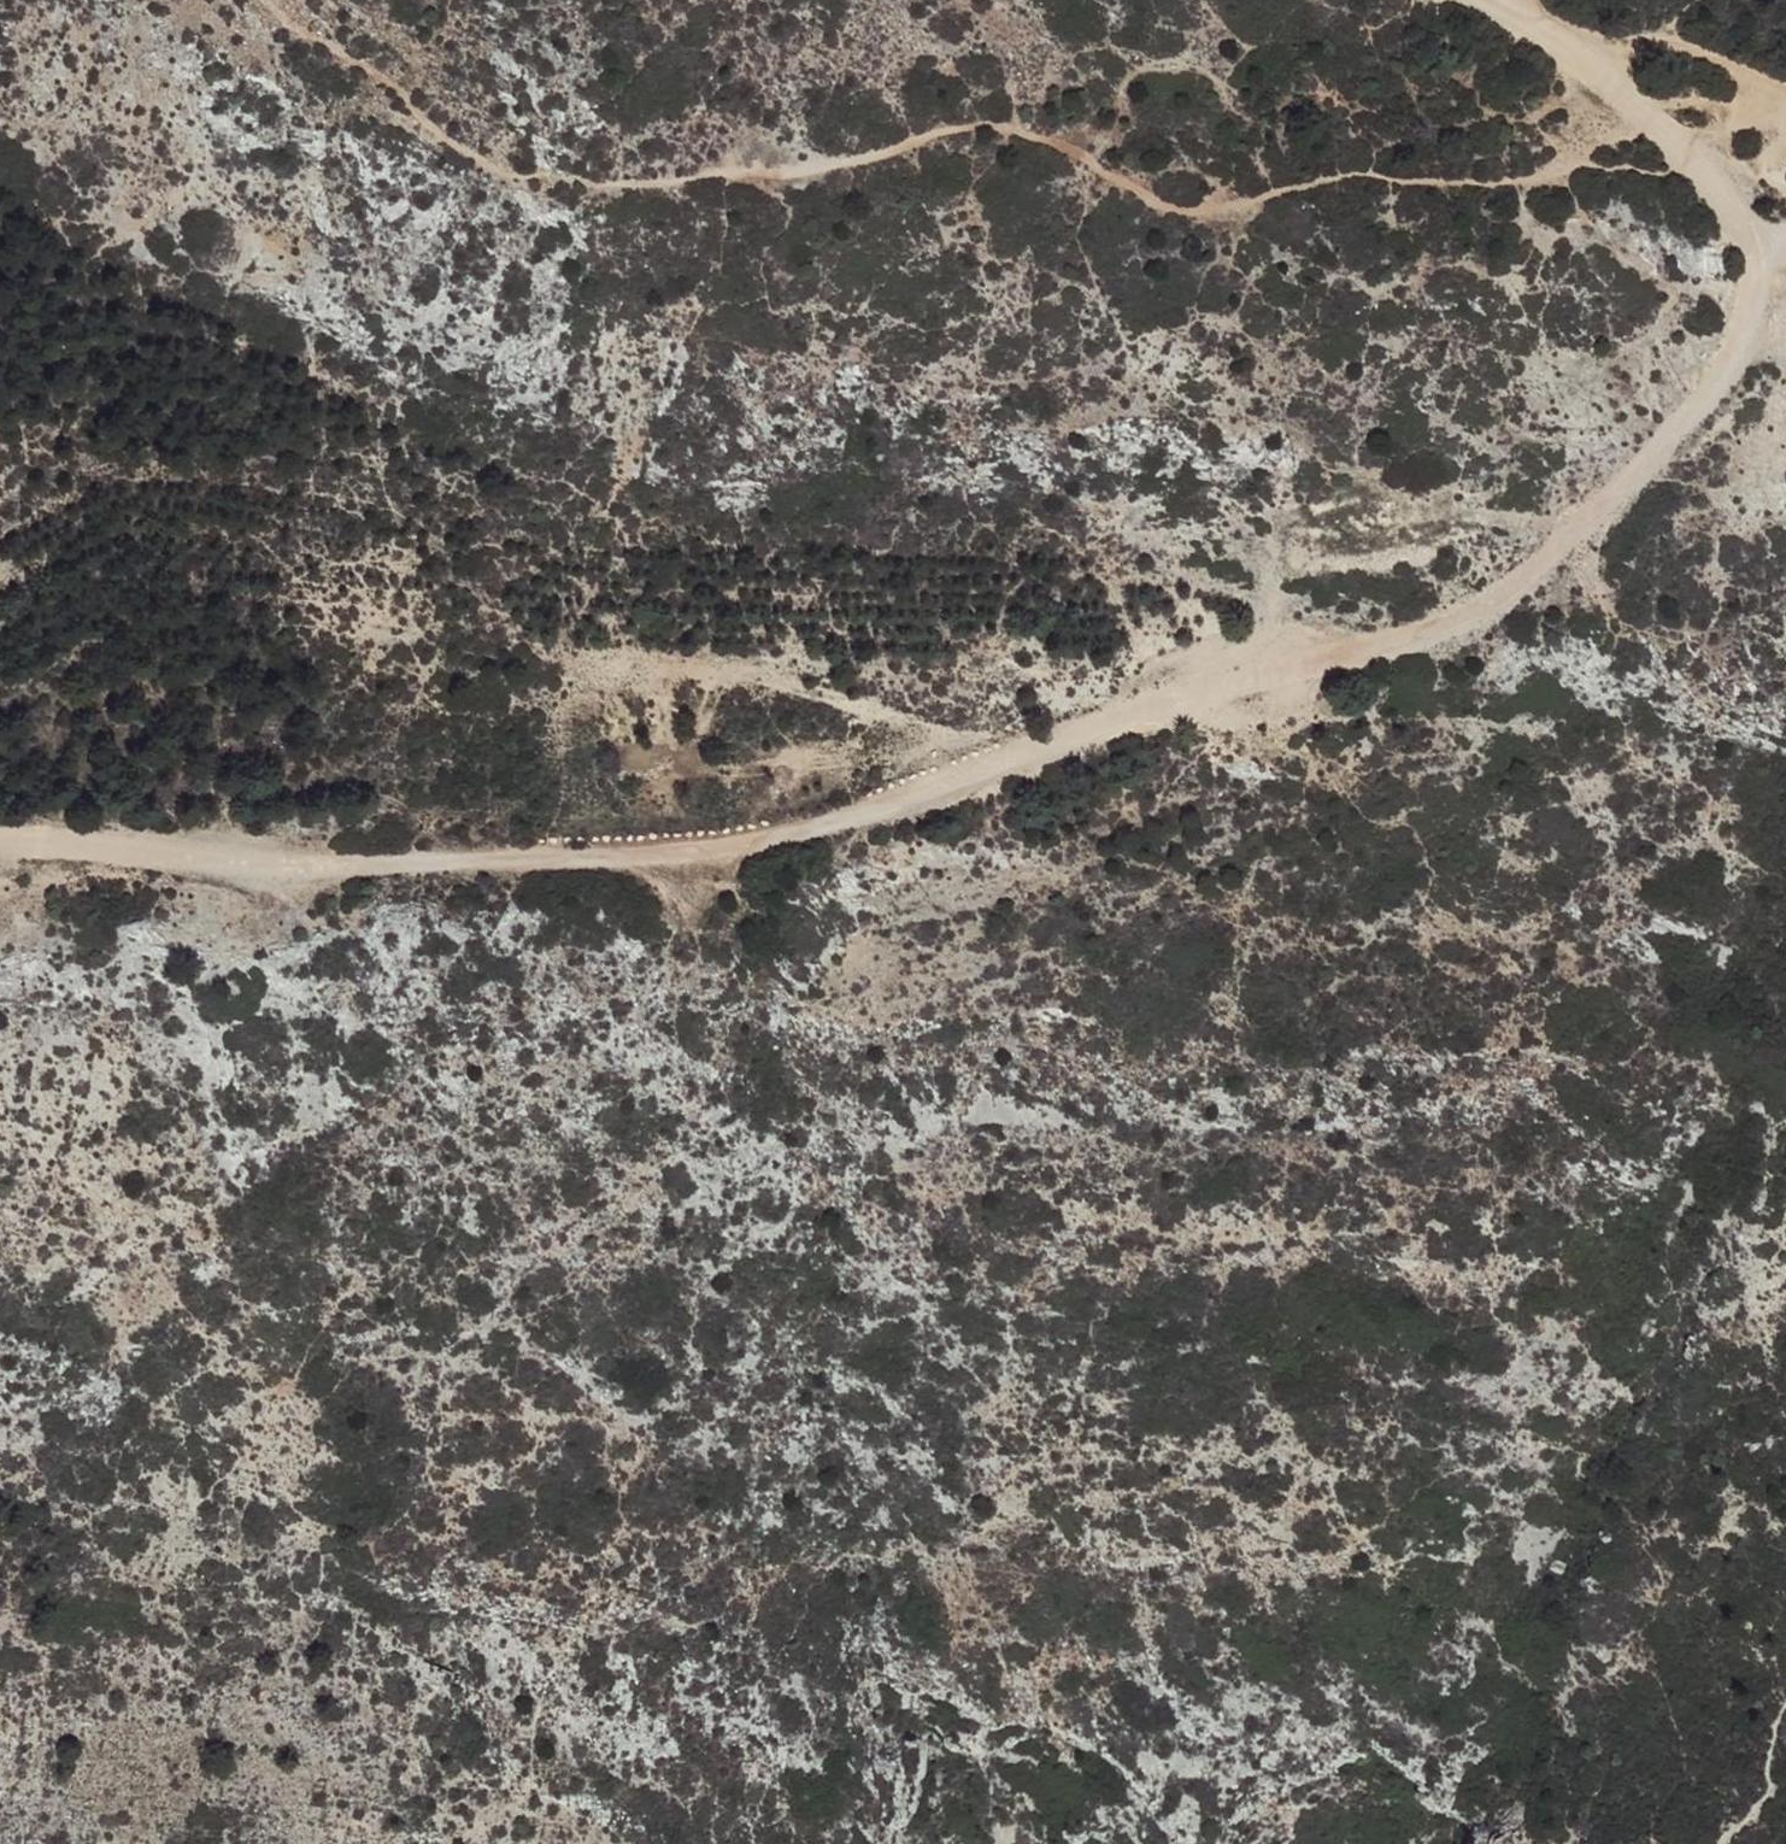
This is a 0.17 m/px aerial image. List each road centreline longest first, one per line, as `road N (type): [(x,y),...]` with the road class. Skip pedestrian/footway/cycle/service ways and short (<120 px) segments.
road 1 (track): [(0,855),(286,874),(796,837),(1388,647),(1515,583),(1720,384),(1750,311),(1754,255),(1698,160),(1644,107),(1536,25),(1469,0)]

